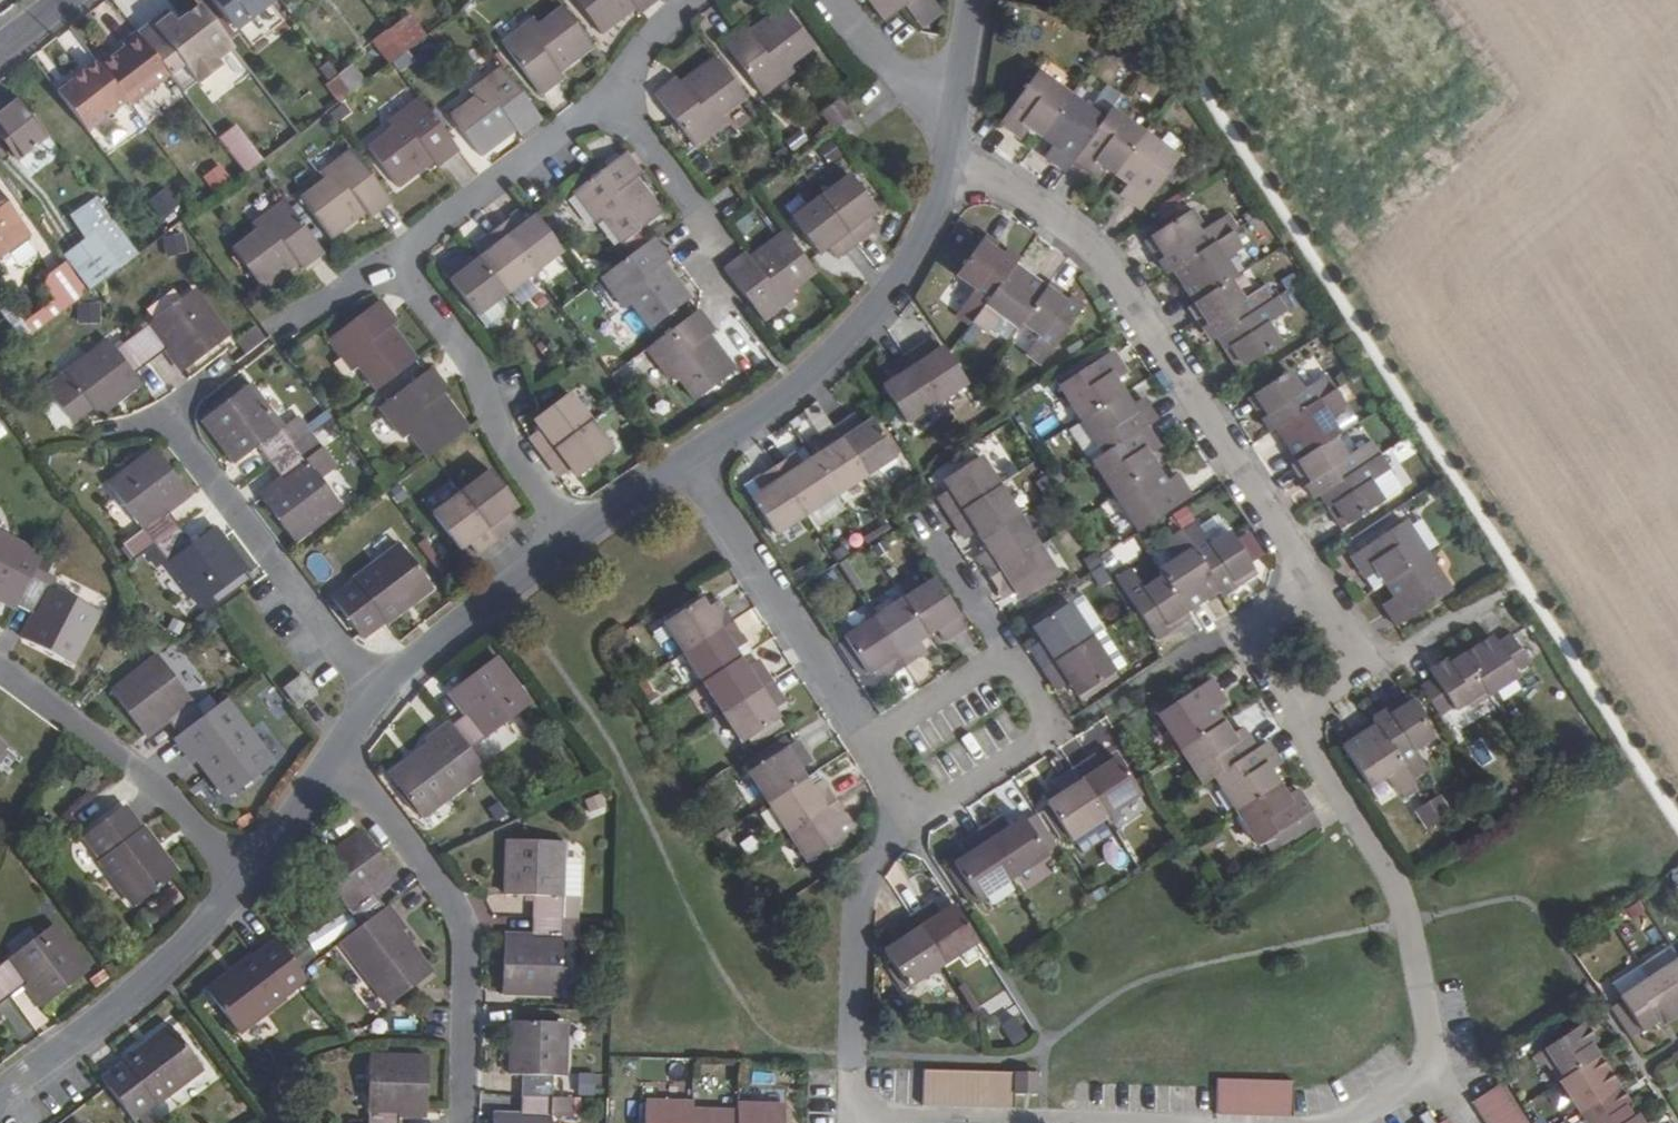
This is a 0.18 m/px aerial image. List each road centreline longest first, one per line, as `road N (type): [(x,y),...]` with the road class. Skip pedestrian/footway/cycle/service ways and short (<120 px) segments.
road 1 (residential): [(954,161),(1096,252),(1291,542),(1315,610)]
road 2 (residential): [(954,161),(932,226),(862,329),(798,389),(691,462)]
road 3 (residential): [(465,1122),(462,921),(336,761)]
road 4 (residential): [(1301,705),(1316,759),(1402,894),(1438,1078)]
road 5 (residential): [(171,416),(378,697)]
road 6 (residential): [(398,258),(475,366),(512,449),(574,543)]
road 7 (residential): [(245,877),(162,970),(0,1099)]
road 8 (residential): [(691,462),(871,739)]
road 9 (residential): [(245,877),(126,759),(0,669)]
road 10 (residential): [(855,1119),(857,942),(863,898),(892,826)]
road 11 (residential): [(1008,651),(1051,727),(892,826)]
road 12 (residential): [(398,258),(614,97)]
road 13 (residential): [(574,543),(378,697)]
road 14 (residential): [(728,296),(703,262),(689,200),(614,97)]
road 15 (residential): [(871,739),(1008,651)]
road 16 (residential): [(1008,651),(923,513)]
road 17 (residential): [(1017,1122),(855,1119)]
road 18 (residential): [(839,0),(897,71),(955,102)]
road 19 (residential): [(1315,610),(1285,615),(1259,651),(1274,692),(1301,705)]
road 20 (residential): [(336,761),(245,877)]
road 21 (residential): [(1301,705),(1332,698),(1352,672),(1351,640),(1315,610)]
road 22 (residential): [(691,462),(574,543)]
road 23 (residential): [(614,97),(648,43),(697,0)]

